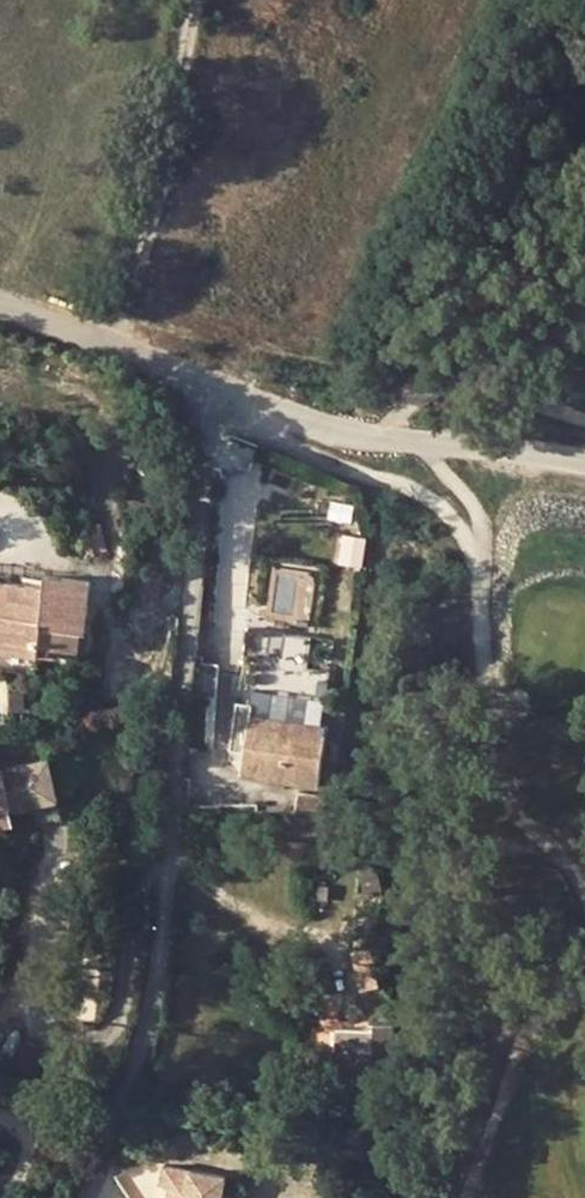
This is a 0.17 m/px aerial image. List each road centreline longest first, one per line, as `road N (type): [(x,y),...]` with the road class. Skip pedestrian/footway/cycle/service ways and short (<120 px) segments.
road 1 (residential): [(224,390),(211,447),(154,1007),(89,1197)]
road 2 (unclassified): [(224,390),(367,437),(584,464)]
road 3 (unclassified): [(0,306),(224,390)]

